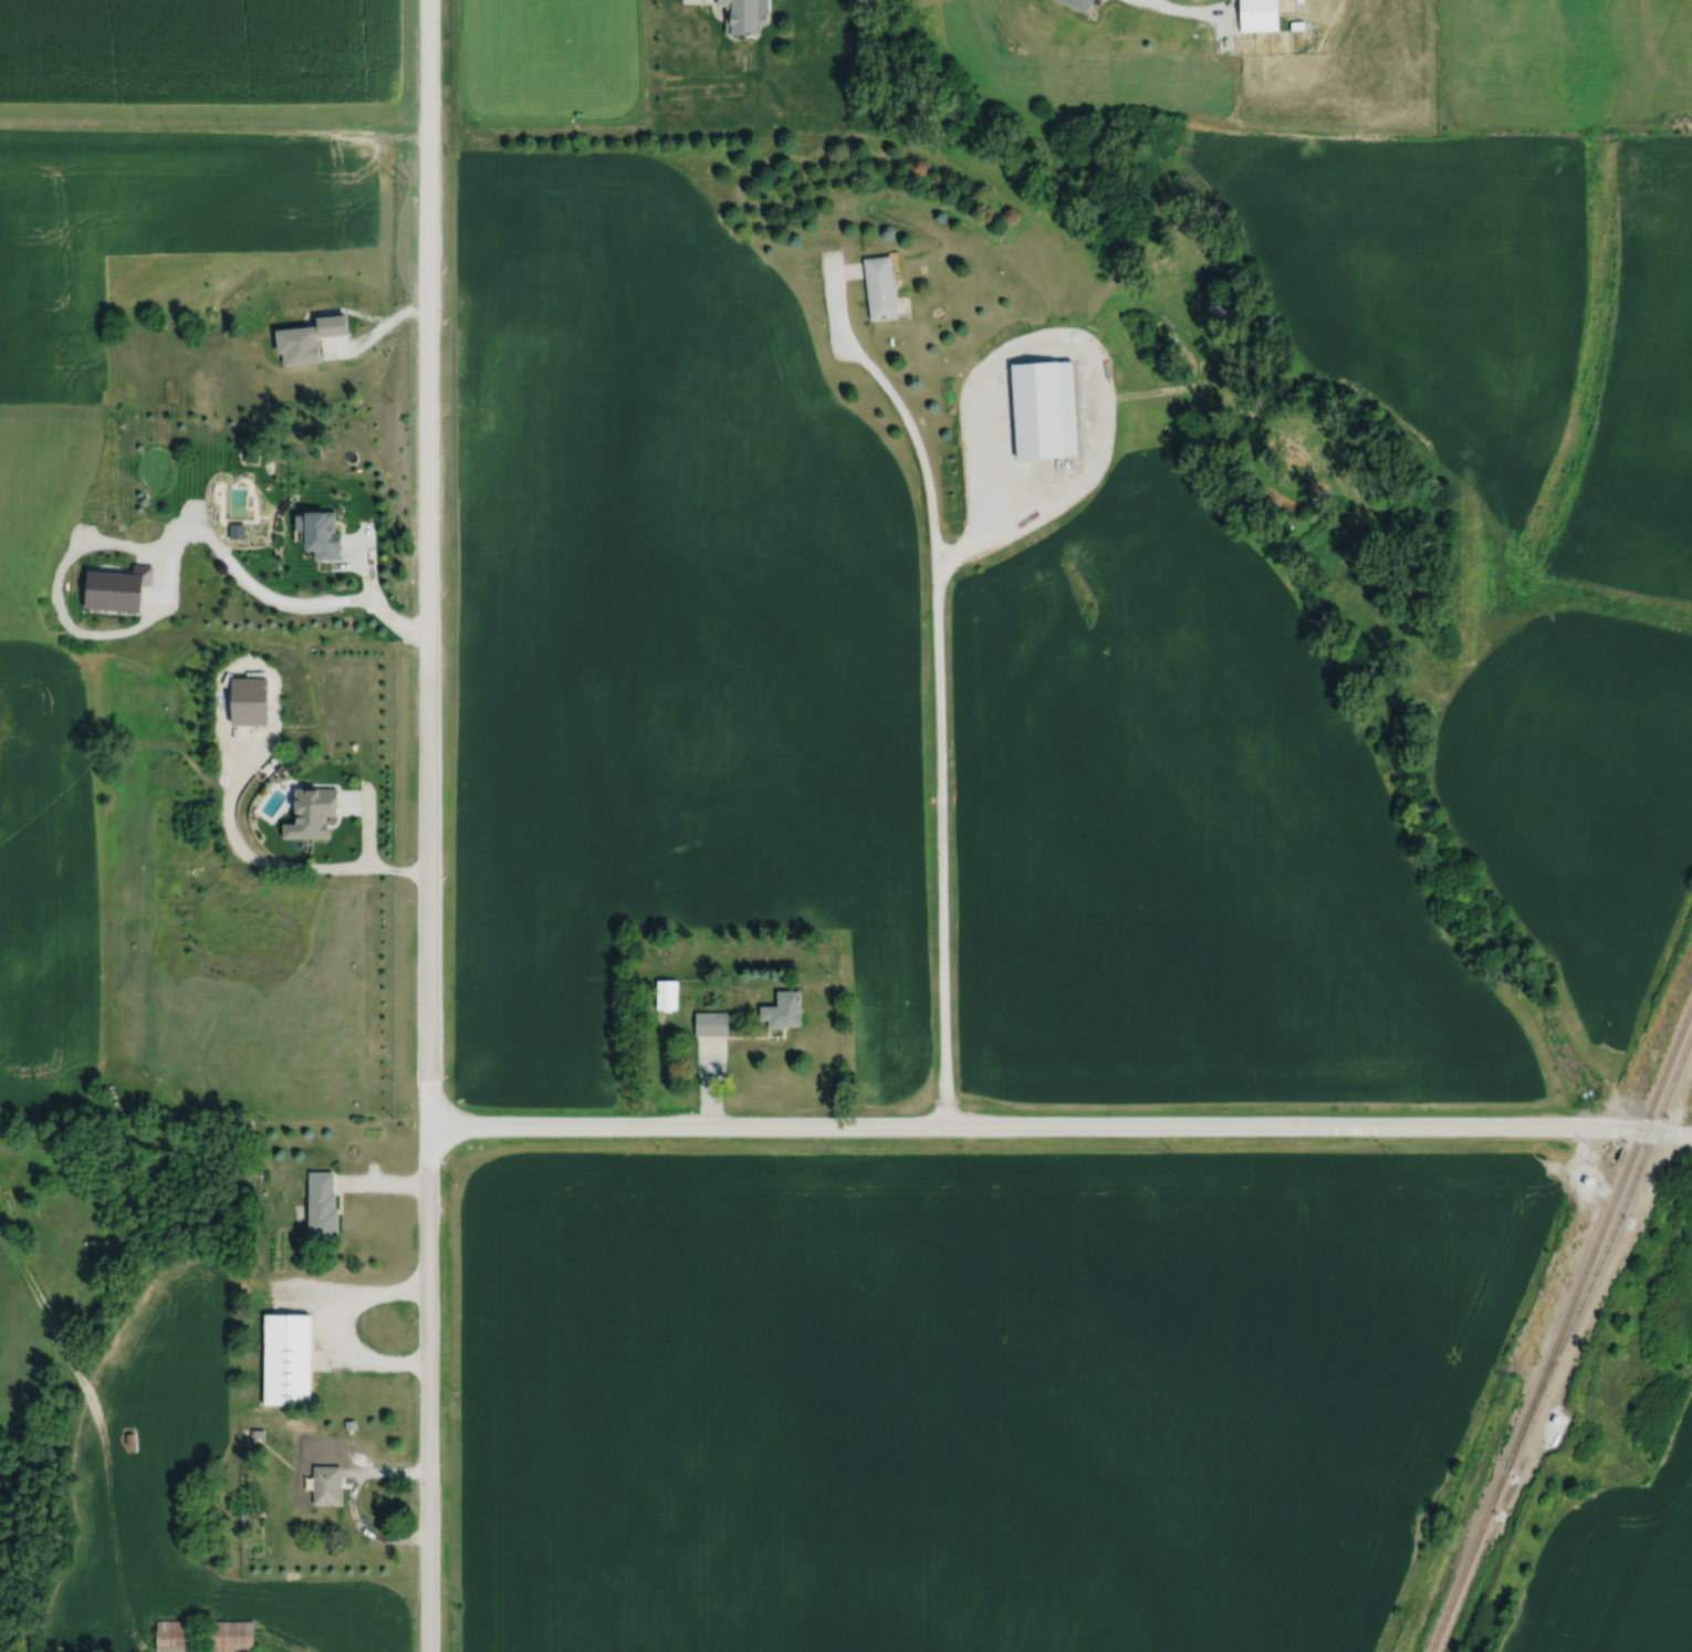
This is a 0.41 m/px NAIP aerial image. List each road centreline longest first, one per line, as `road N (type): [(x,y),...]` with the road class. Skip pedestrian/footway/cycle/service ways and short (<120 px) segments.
road 1 (tertiary): [(432,0),(421,1651)]
road 2 (residential): [(421,1129),(1691,1128)]

